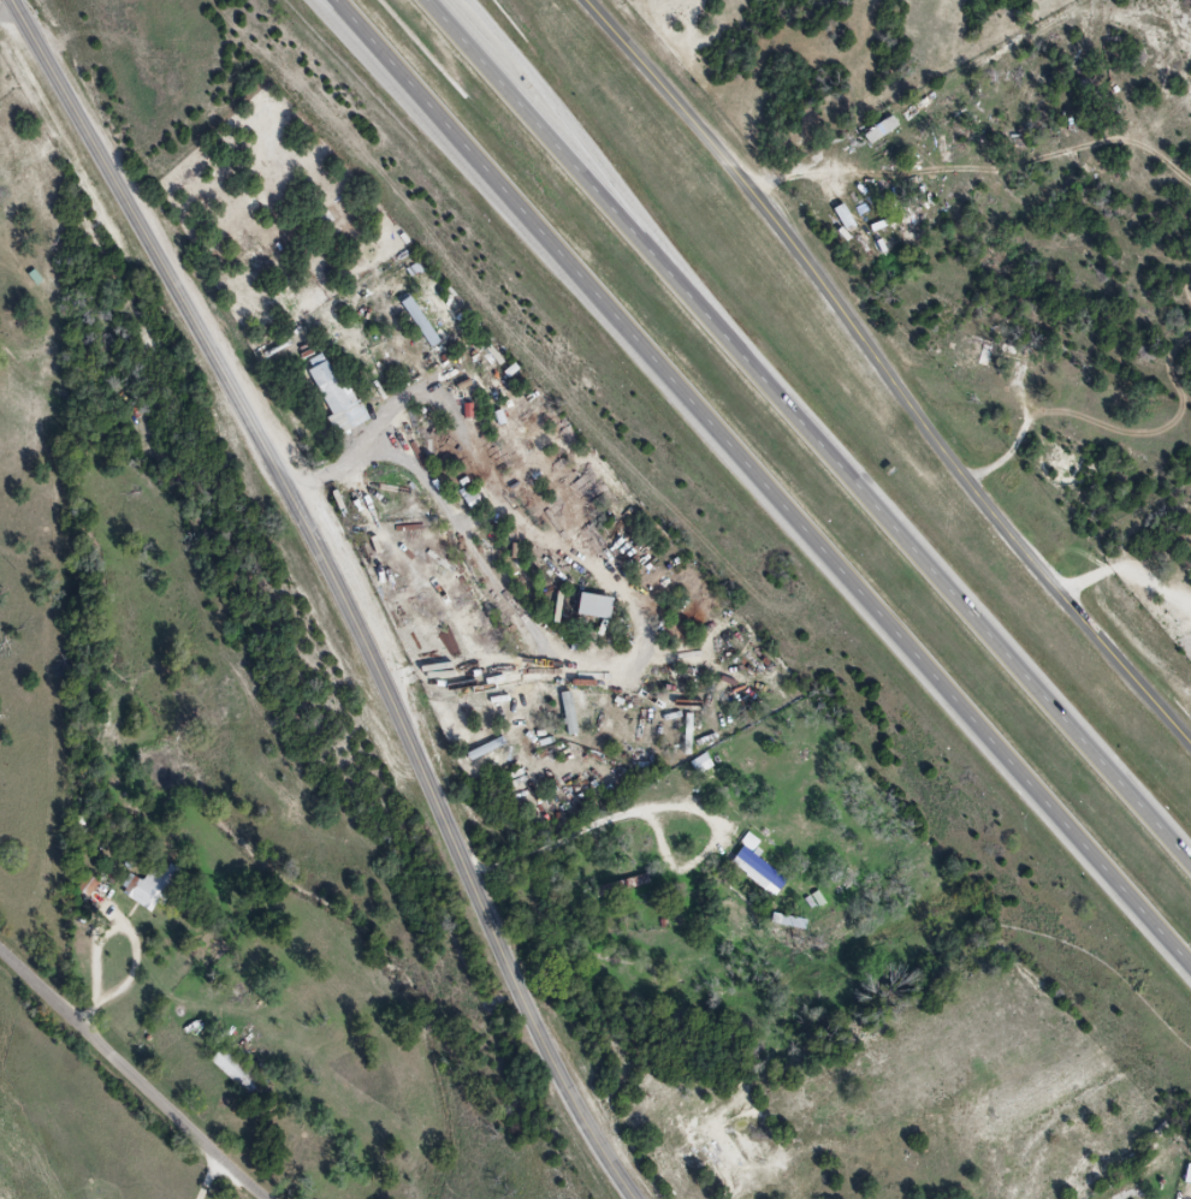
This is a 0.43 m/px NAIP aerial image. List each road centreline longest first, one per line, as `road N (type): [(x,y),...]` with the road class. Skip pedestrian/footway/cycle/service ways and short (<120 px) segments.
road 1 (tertiary): [(14,0),(303,518),(521,993),(636,1198)]
road 2 (motorway): [(333,0),(1190,962)]
road 3 (motorway): [(1190,862),(908,554),(427,0)]
road 4 (tertiary): [(1190,744),(1048,584),(778,225),(587,0)]
road 5 (residential): [(268,1198),(0,954)]
road 6 (motorway): [(669,278),(576,131),(466,0)]
road 7 (motorway): [(305,0),(540,237)]

